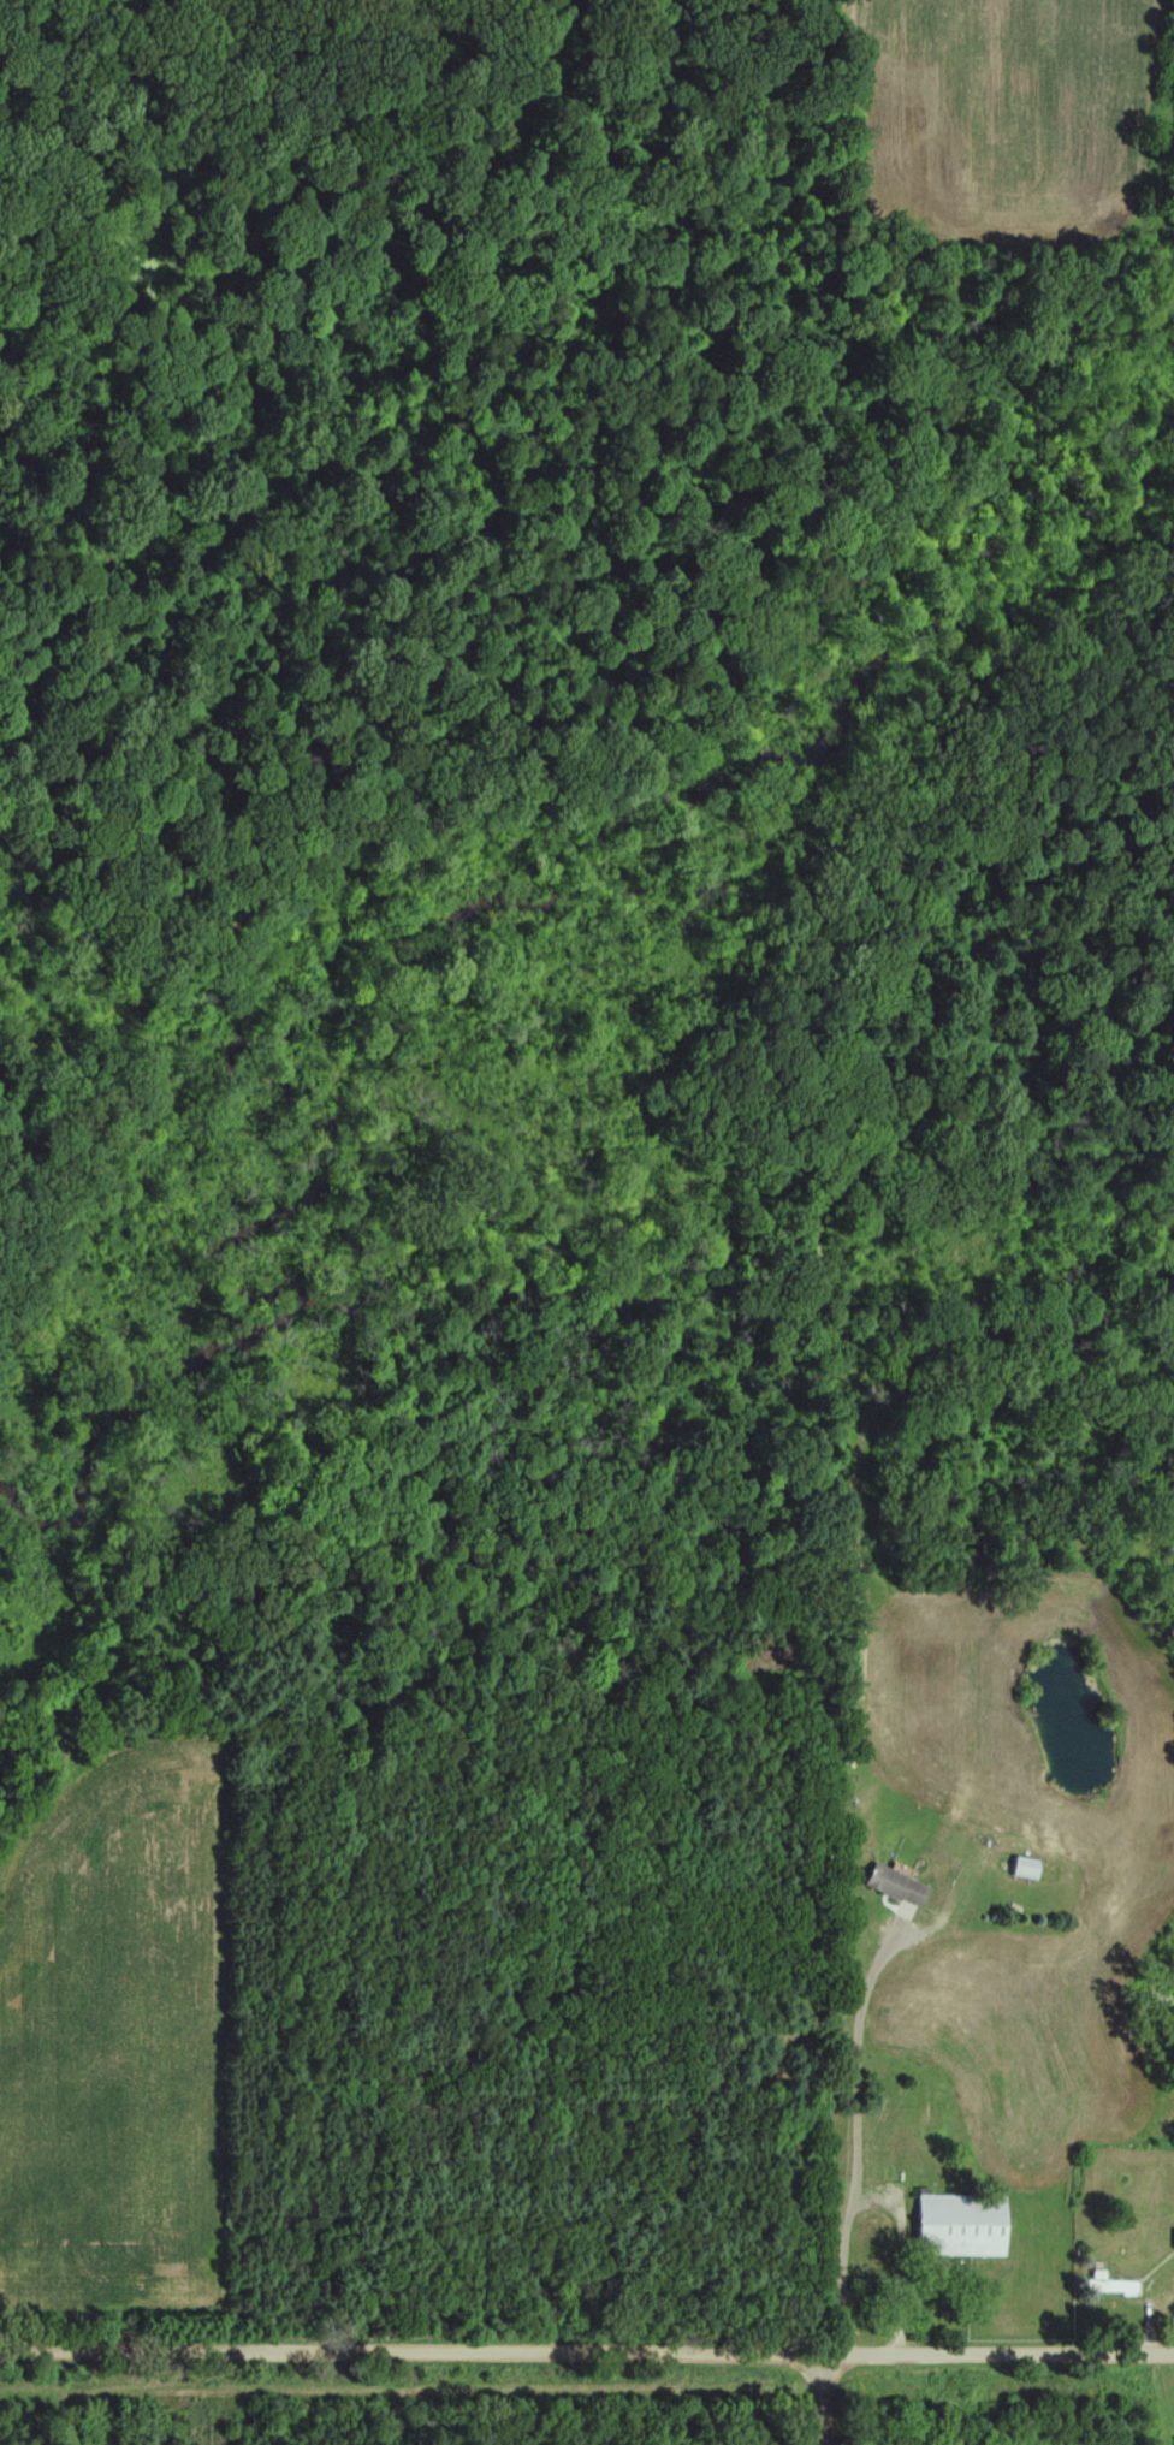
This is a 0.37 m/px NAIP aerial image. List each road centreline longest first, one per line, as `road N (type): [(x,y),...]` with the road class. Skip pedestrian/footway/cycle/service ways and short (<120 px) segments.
road 1 (residential): [(0,2350),(1173,2352)]

